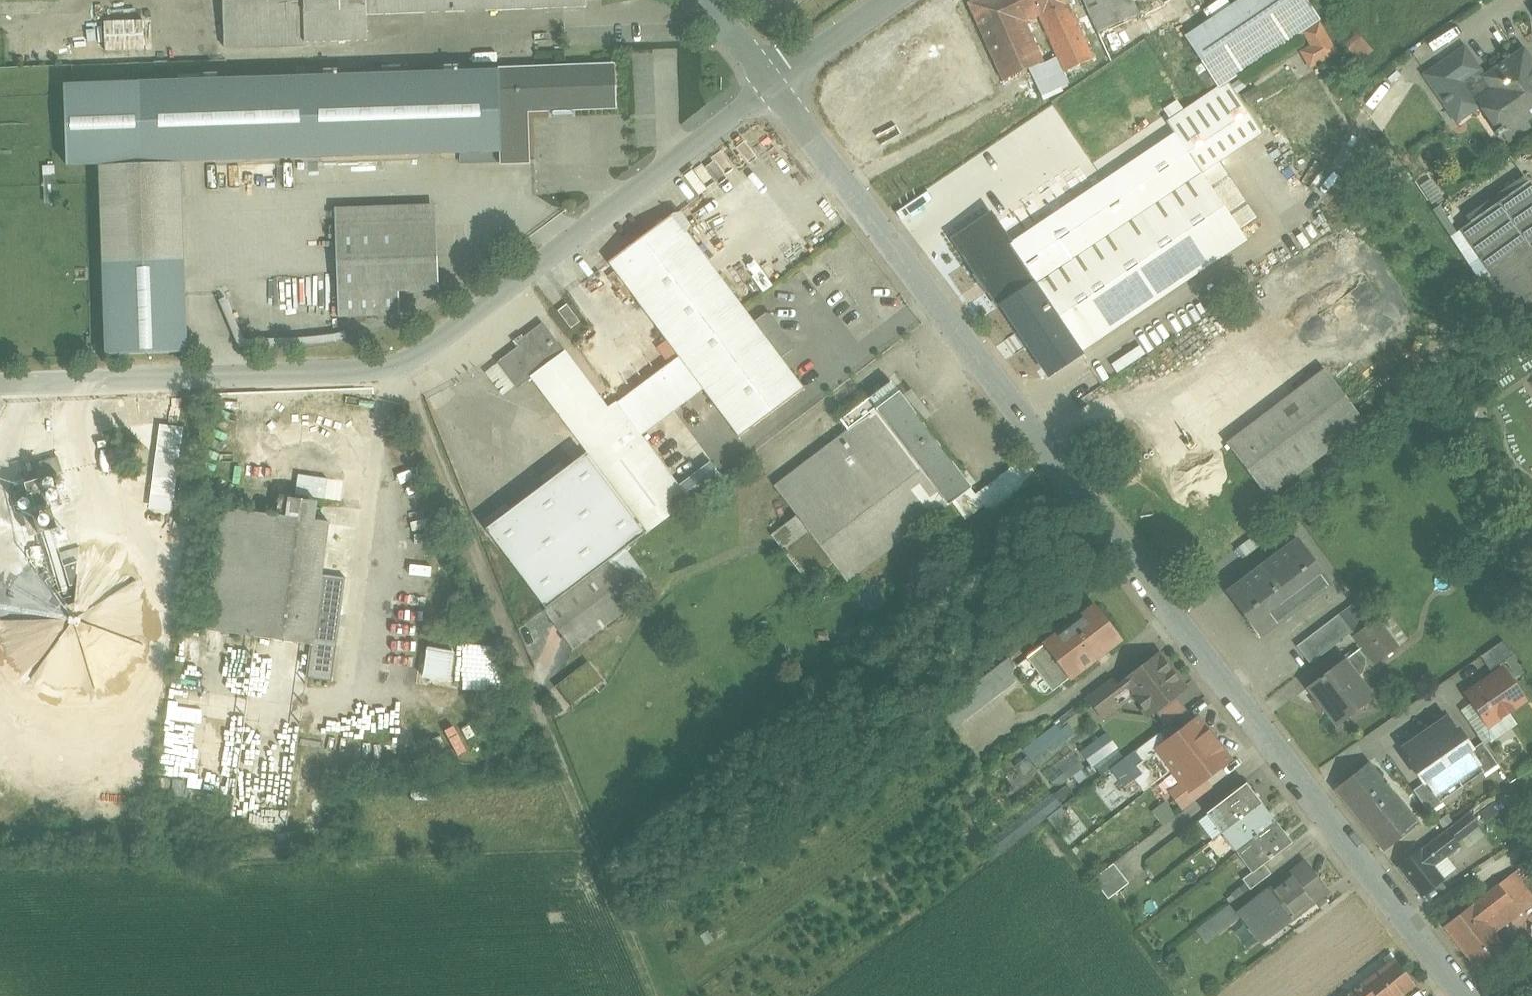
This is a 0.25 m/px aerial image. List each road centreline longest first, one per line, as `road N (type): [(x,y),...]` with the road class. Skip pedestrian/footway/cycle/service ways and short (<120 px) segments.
road 1 (residential): [(773,84),(1467,995)]
road 2 (residential): [(399,369),(773,84)]
road 3 (residential): [(0,382),(399,369)]
road 4 (residential): [(549,720),(399,369)]
road 5 (residential): [(773,84),(890,0)]

